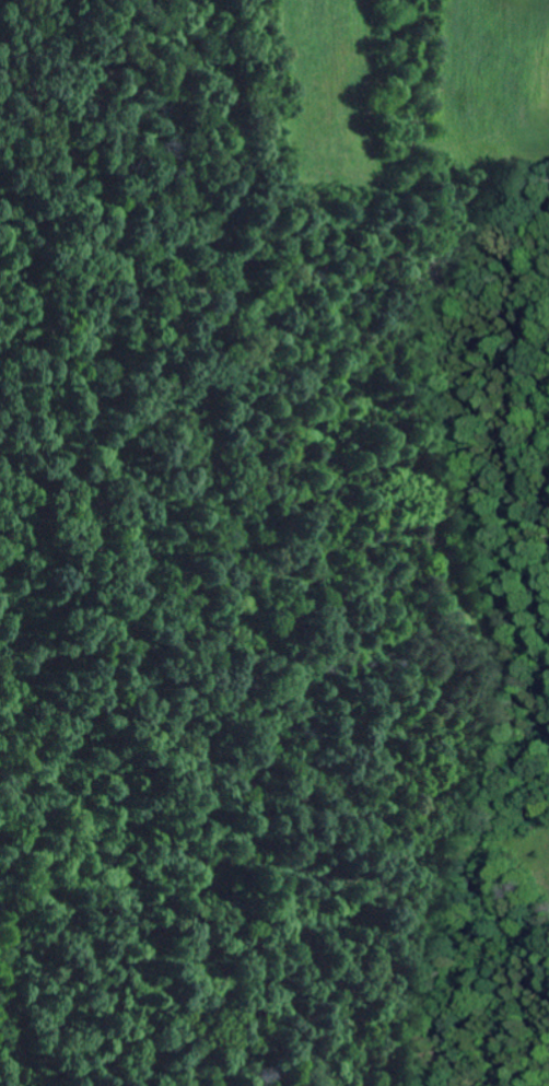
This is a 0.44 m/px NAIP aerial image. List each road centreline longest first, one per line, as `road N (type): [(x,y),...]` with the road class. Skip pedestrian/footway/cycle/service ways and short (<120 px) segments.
road 1 (residential): [(548,747),(289,202),(252,0)]

